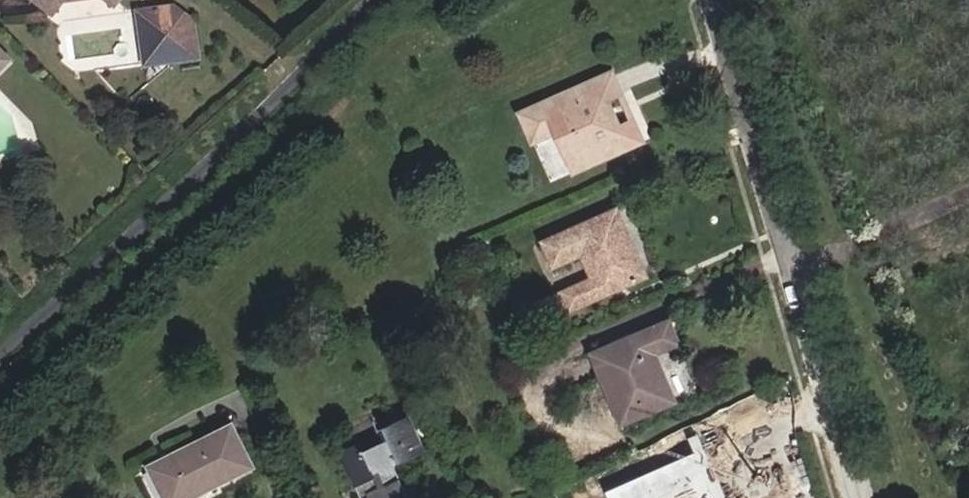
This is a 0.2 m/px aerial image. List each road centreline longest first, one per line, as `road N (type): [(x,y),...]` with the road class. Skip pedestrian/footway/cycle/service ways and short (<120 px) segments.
road 1 (residential): [(864,497),(669,0)]
road 2 (residential): [(377,0),(60,312),(0,357)]

